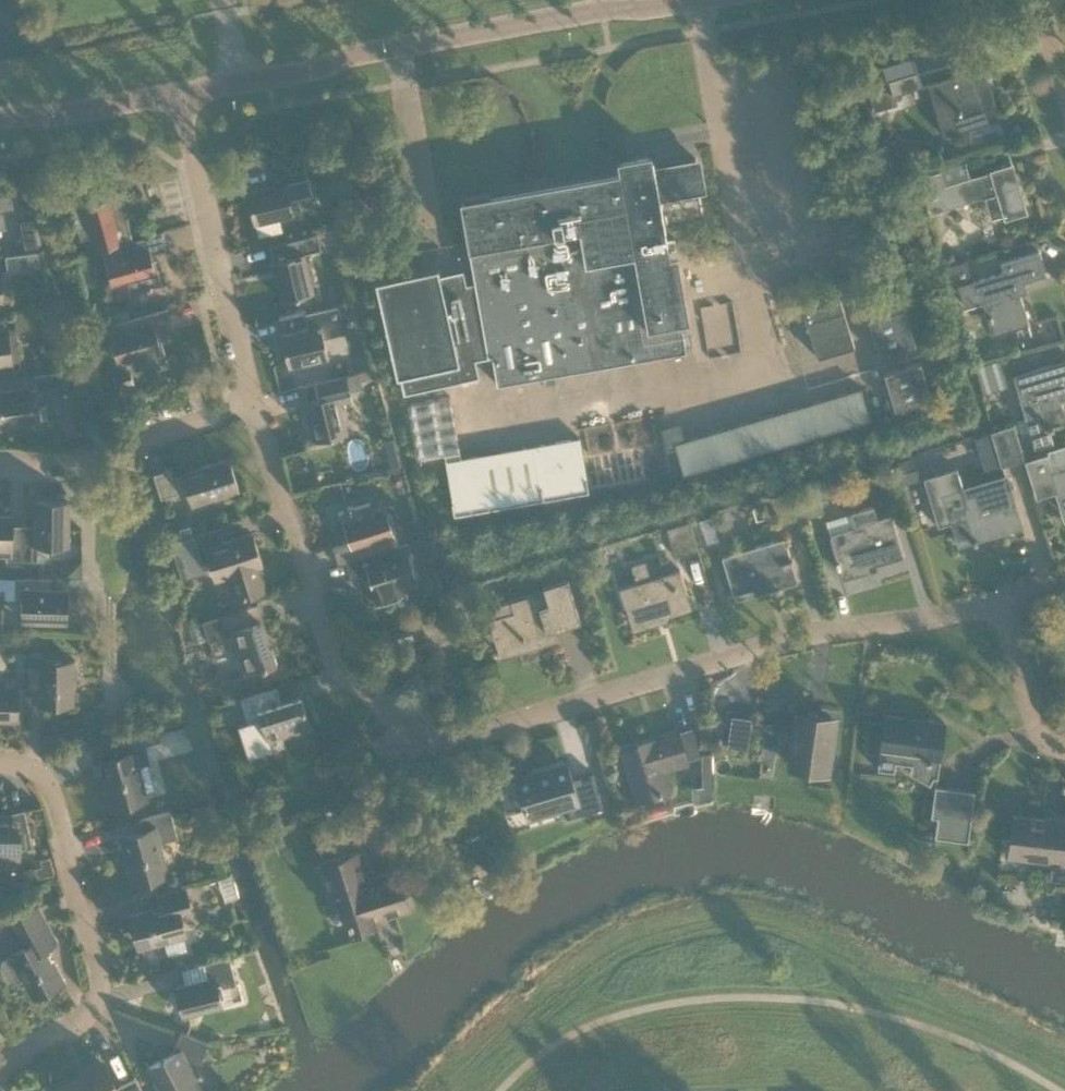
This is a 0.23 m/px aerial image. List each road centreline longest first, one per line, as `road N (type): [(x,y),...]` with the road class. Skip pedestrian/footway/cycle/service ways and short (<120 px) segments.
road 1 (residential): [(1000,600),(807,635),(435,740),(337,669),(251,403)]
road 2 (tertiary): [(178,94),(601,9),(699,0)]
road 3 (residential): [(0,1061),(82,1018),(101,979),(50,788),(33,769),(0,761)]
road 4 (residential): [(251,403),(178,94)]
road 5 (residential): [(0,462),(78,461),(251,403)]
road 6 (tertiary): [(0,118),(178,94)]
road 7 (residential): [(1000,600),(1038,730),(1064,748)]

